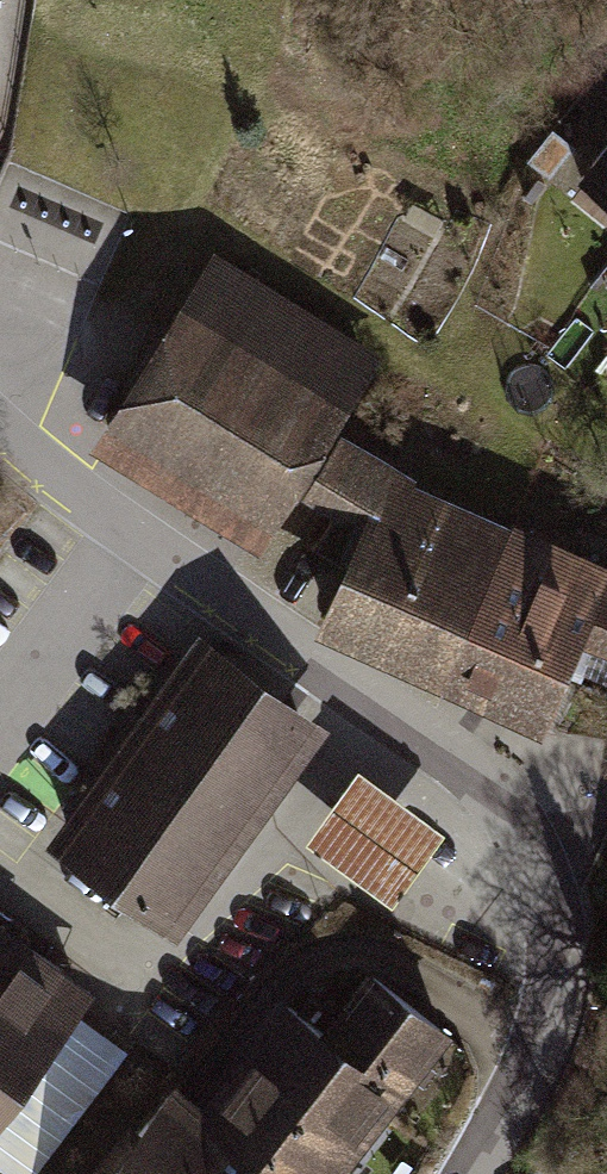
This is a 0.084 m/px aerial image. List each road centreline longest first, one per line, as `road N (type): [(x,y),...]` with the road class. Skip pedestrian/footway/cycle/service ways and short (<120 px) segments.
road 1 (residential): [(0,426),(134,535),(457,758),(534,850),(548,926),(543,1016),(471,1173)]

